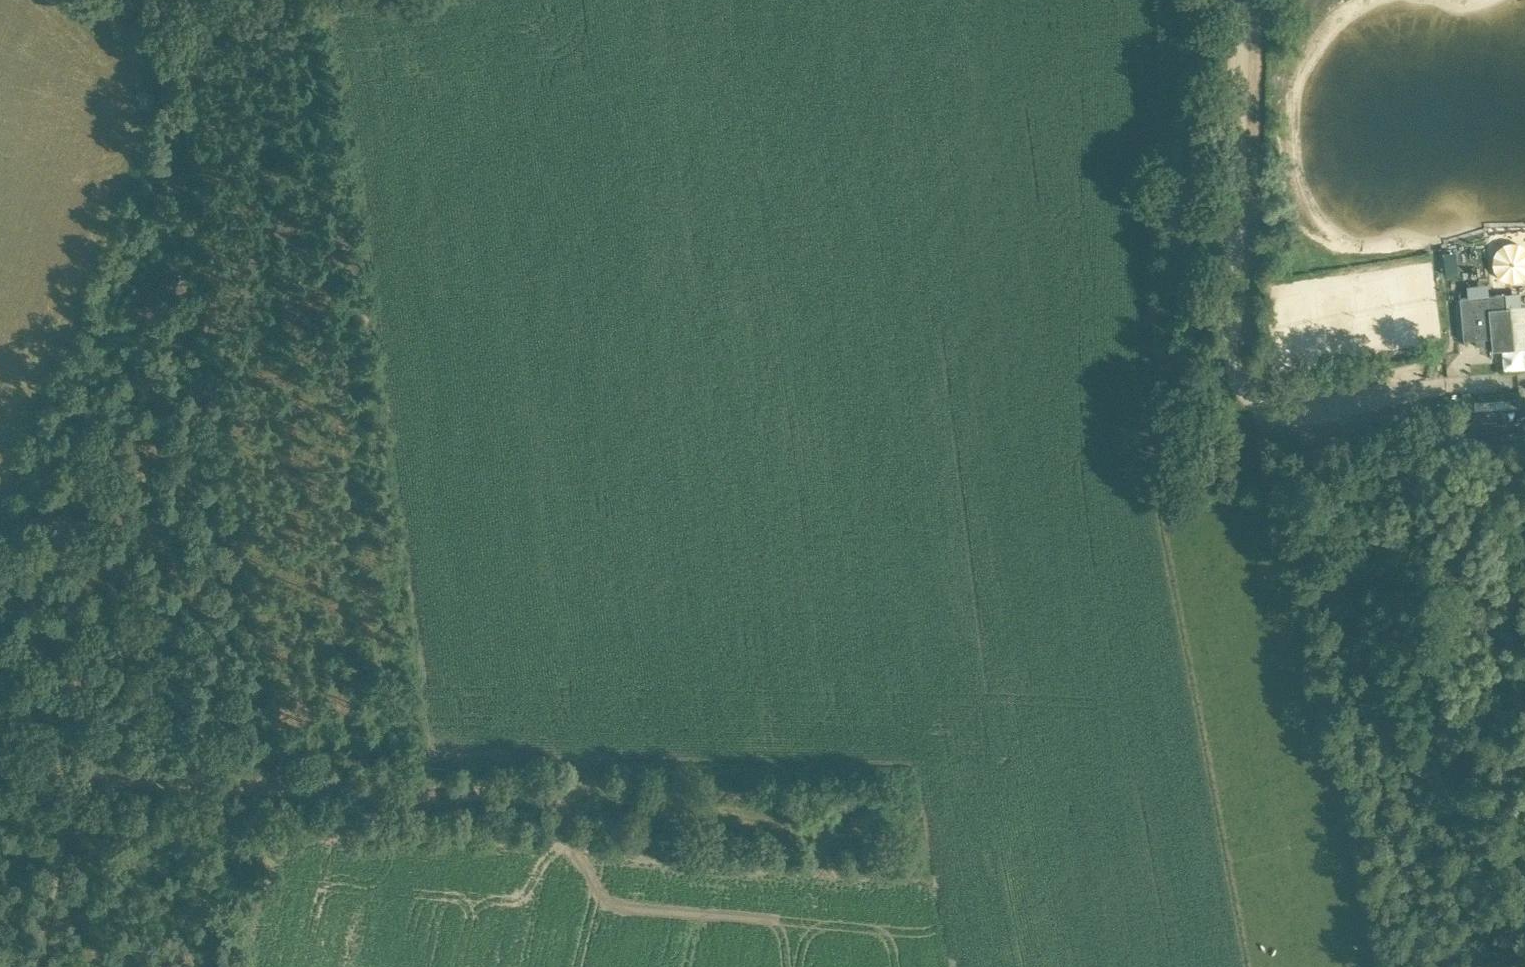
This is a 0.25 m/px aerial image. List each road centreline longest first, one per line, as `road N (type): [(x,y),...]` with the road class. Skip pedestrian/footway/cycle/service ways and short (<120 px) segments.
road 1 (track): [(907,839),(838,837),(595,794),(112,774)]
road 2 (unclassified): [(1462,384),(1287,412),(1255,401),(1237,373),(1235,0)]

